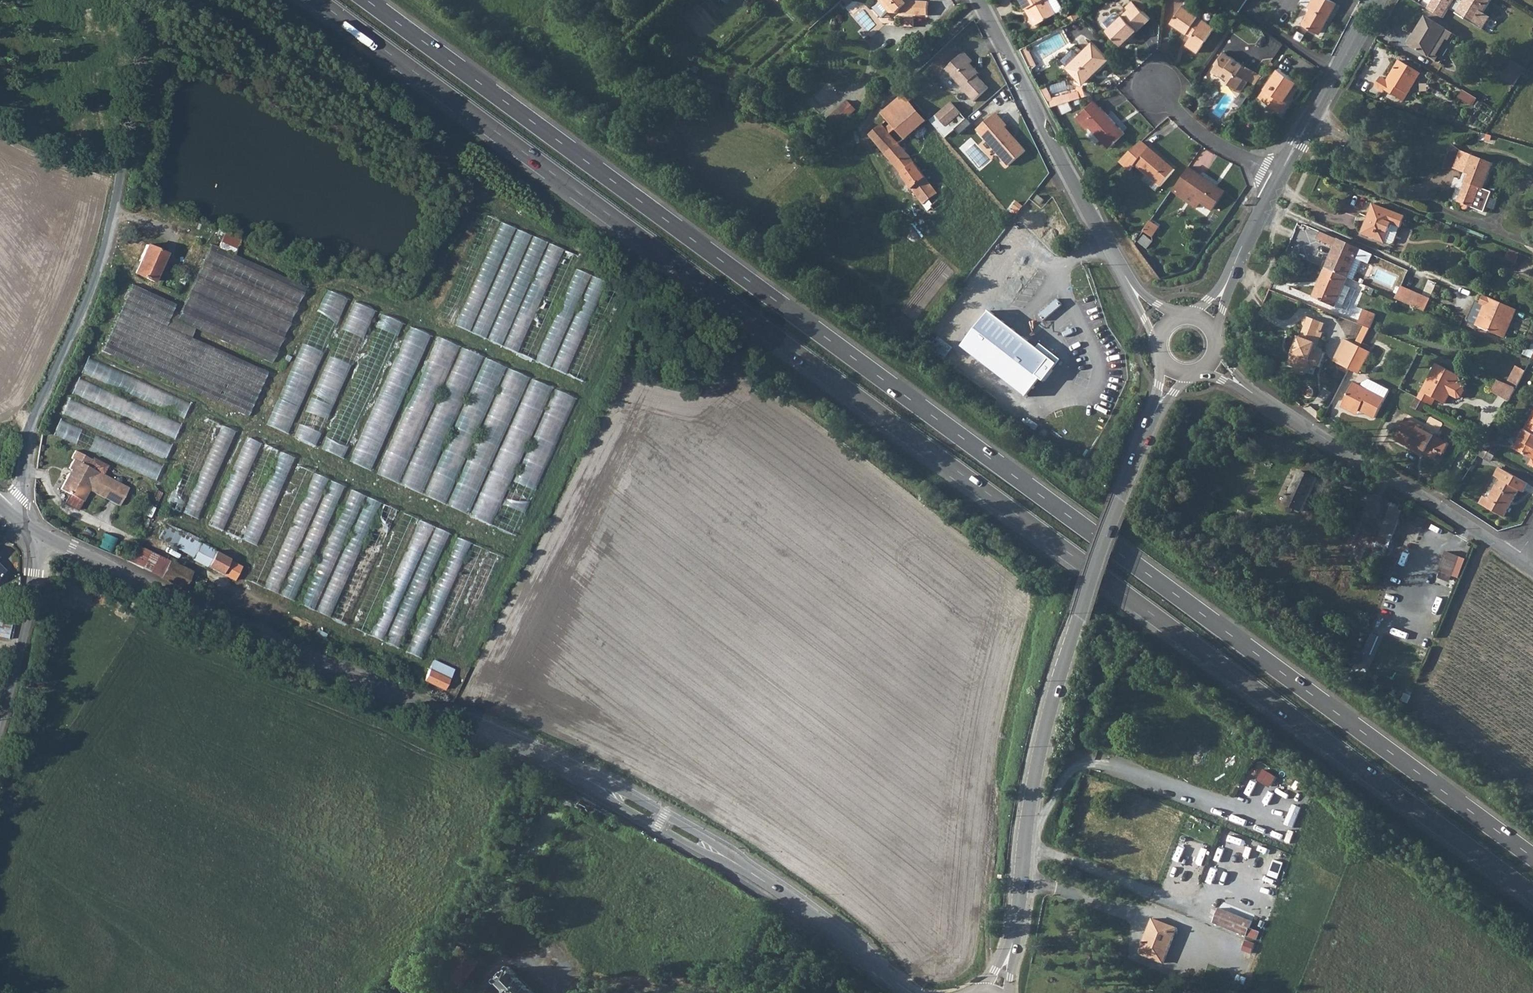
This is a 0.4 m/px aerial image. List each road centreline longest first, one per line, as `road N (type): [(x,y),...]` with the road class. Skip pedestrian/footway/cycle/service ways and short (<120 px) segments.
road 1 (trunk): [(316,0),(1532,894)]
road 2 (trunk): [(1532,858),(367,0)]
road 3 (unclassified): [(39,536),(146,590),(573,772),(767,885),(913,992)]
road 4 (tertiary): [(991,992),(1014,942),(1033,788),(1058,685),(1155,412)]
road 5 (unclassified): [(1237,383),(1519,559)]
road 6 (residential): [(1129,285),(978,0)]
road 7 (unclassified): [(4,510),(21,491),(34,427),(93,288),(114,215)]
road 8 (track): [(150,0),(114,215)]
road 9 (tertiary): [(1377,0),(1276,177)]
road 10 (unclassified): [(39,536),(31,604),(0,713)]
road 11 (residential): [(1155,87),(1202,133),(1276,177)]

